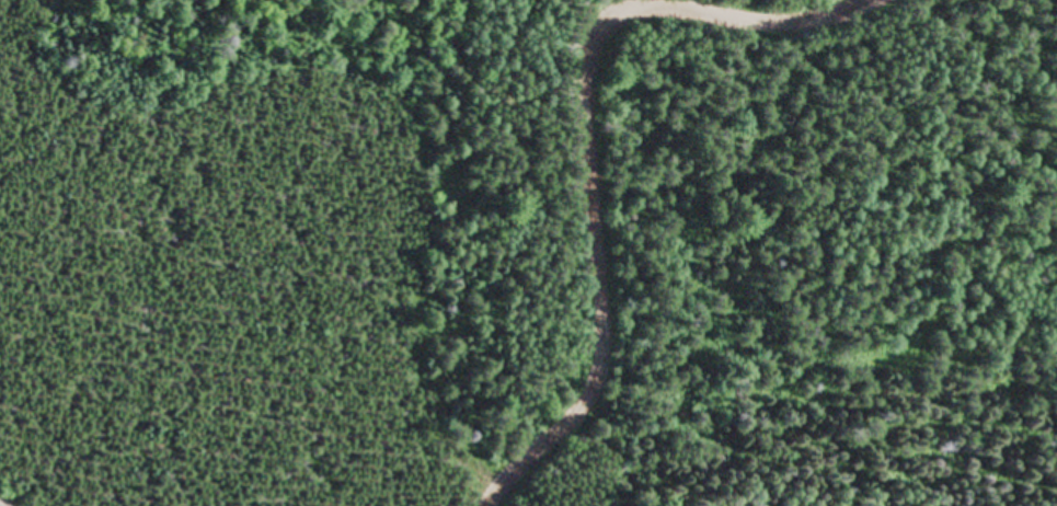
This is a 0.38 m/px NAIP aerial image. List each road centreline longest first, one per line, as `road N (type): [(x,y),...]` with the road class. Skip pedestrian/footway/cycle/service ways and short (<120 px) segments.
road 1 (track): [(488,505),(525,457),(594,393),(601,373),(608,315),(594,70),(612,18),(633,3),(665,0),(752,14),(803,14),(861,0)]

